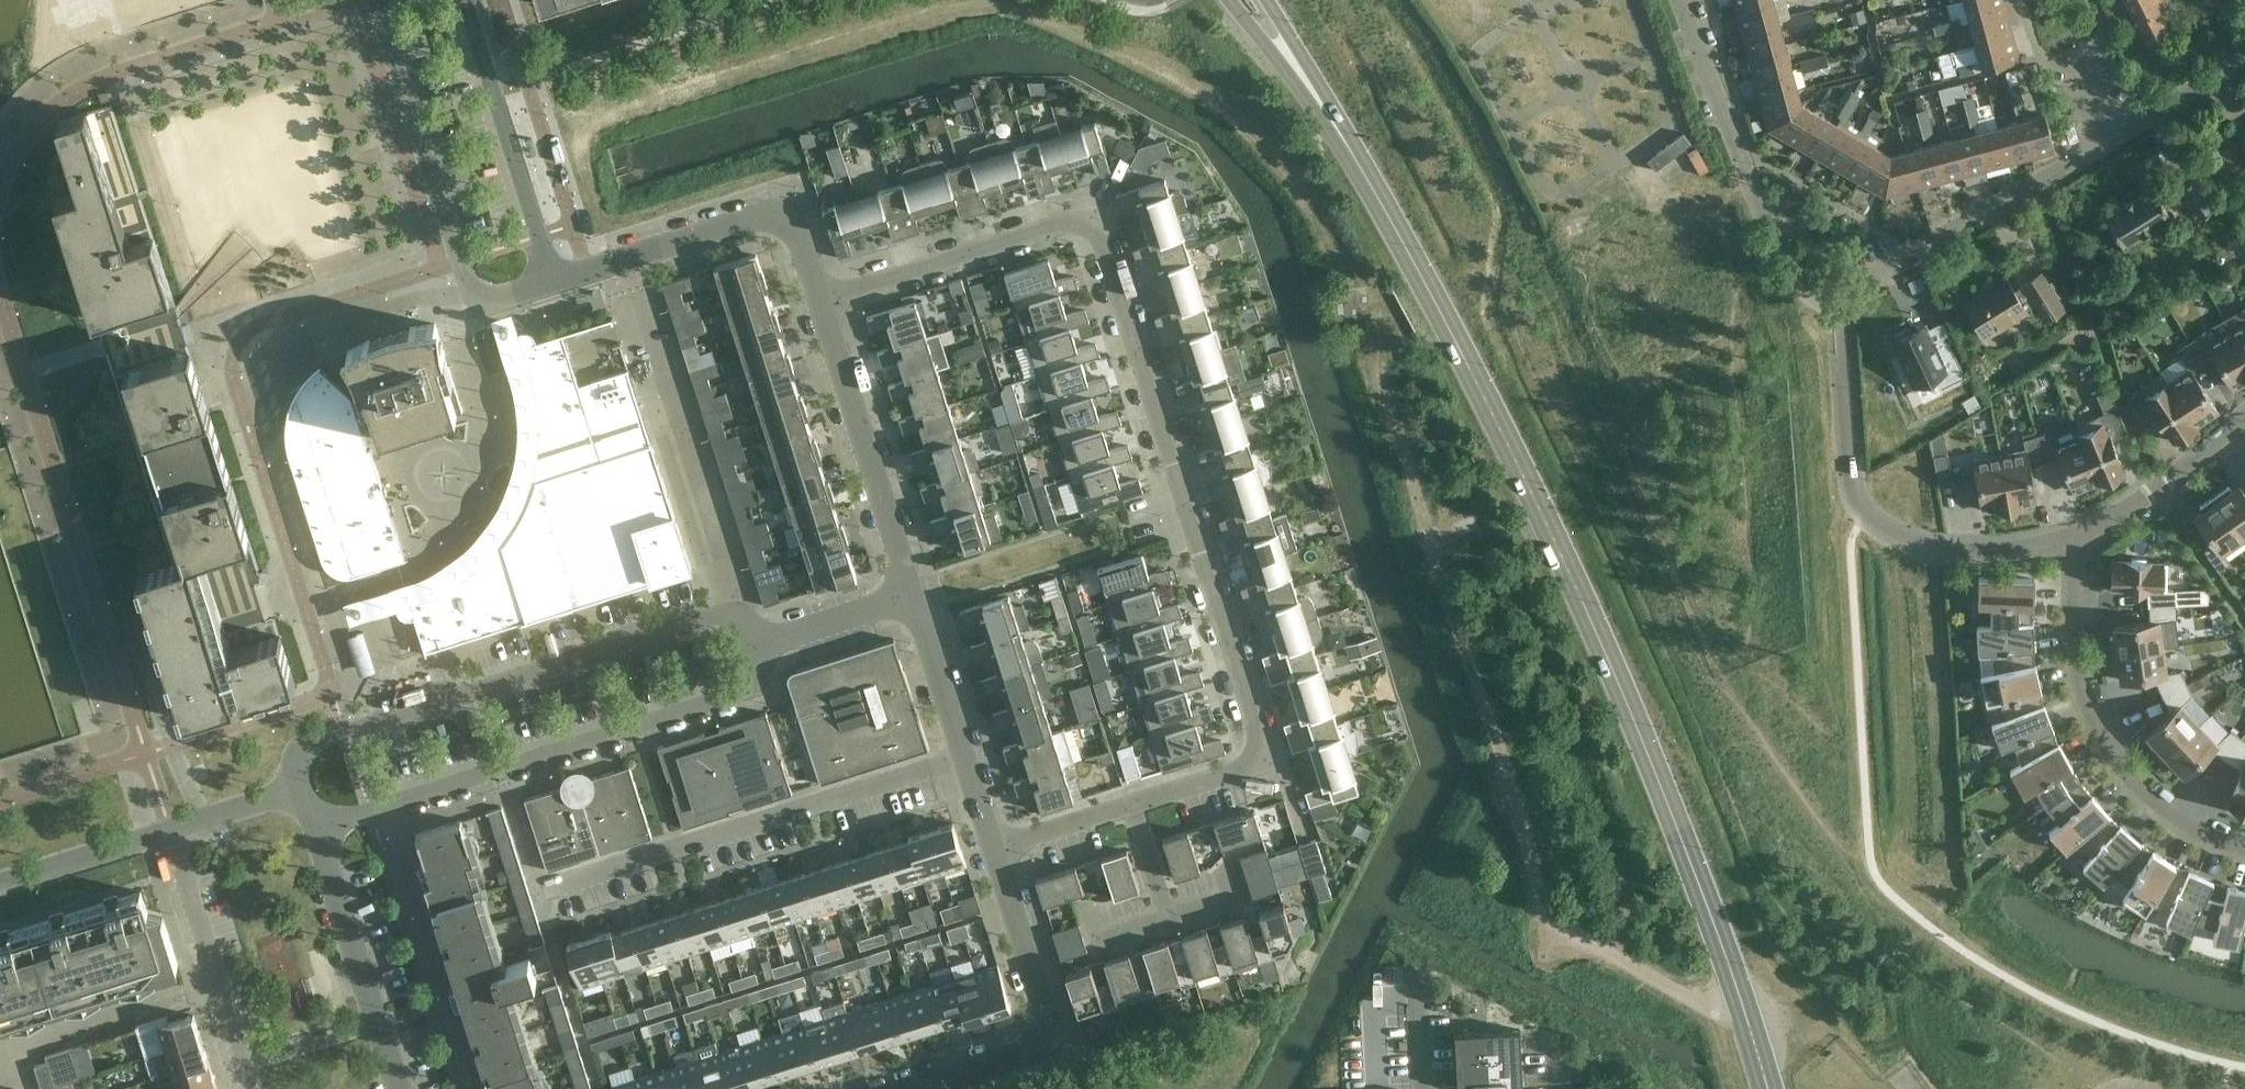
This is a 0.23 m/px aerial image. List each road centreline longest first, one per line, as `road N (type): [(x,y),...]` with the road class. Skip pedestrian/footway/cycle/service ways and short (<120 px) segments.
road 1 (primary): [(1764,1088),(1716,926),(1616,672),(1458,345),(1280,43)]
road 2 (residential): [(1126,806),(1241,768),(1257,745),(1100,233),(1089,221),(1072,221),(821,299)]
road 3 (residential): [(305,788),(301,768),(310,747),(345,731),(711,612),(742,619),(754,647)]
road 4 (residential): [(317,824),(742,691),(754,647)]
road 5 (residential): [(1843,294),(2244,60)]
road 6 (residential): [(535,895),(966,755)]
road 7 (residential): [(2068,539),(1987,549),(1916,543),(1872,524),(1849,487),(1843,294)]
road 8 (residential): [(378,0),(470,290),(488,296),(554,278)]
road 9 (residential): [(2068,539),(2090,708),(2120,759),(2155,802),(2244,836)]
road 10 (residential): [(1843,294),(1808,289),(1794,277),(1684,0)]
road 11 (residential): [(904,1088),(1015,1053),(1042,1026),(995,848)]
road 12 (residential): [(914,596),(821,299)]
road 13 (residential): [(821,299),(797,230),(781,214),(757,214),(587,268)]
road 14 (residential): [(554,278),(462,0)]
road 15 (residential): [(400,1088),(317,824)]
road 16 (residential): [(252,1088),(171,832)]
road 17 (residential): [(2244,424),(2158,491),(2068,539)]
road 18 (residential): [(0,887),(171,832)]
road 19 (residential): [(754,647),(914,596)]
road 20 (residential): [(966,755),(914,596)]
road 21 (residential): [(171,832),(305,788)]
road 22 (residential): [(995,848),(1126,806)]
road 23 (residential): [(1164,921),(1126,806)]

